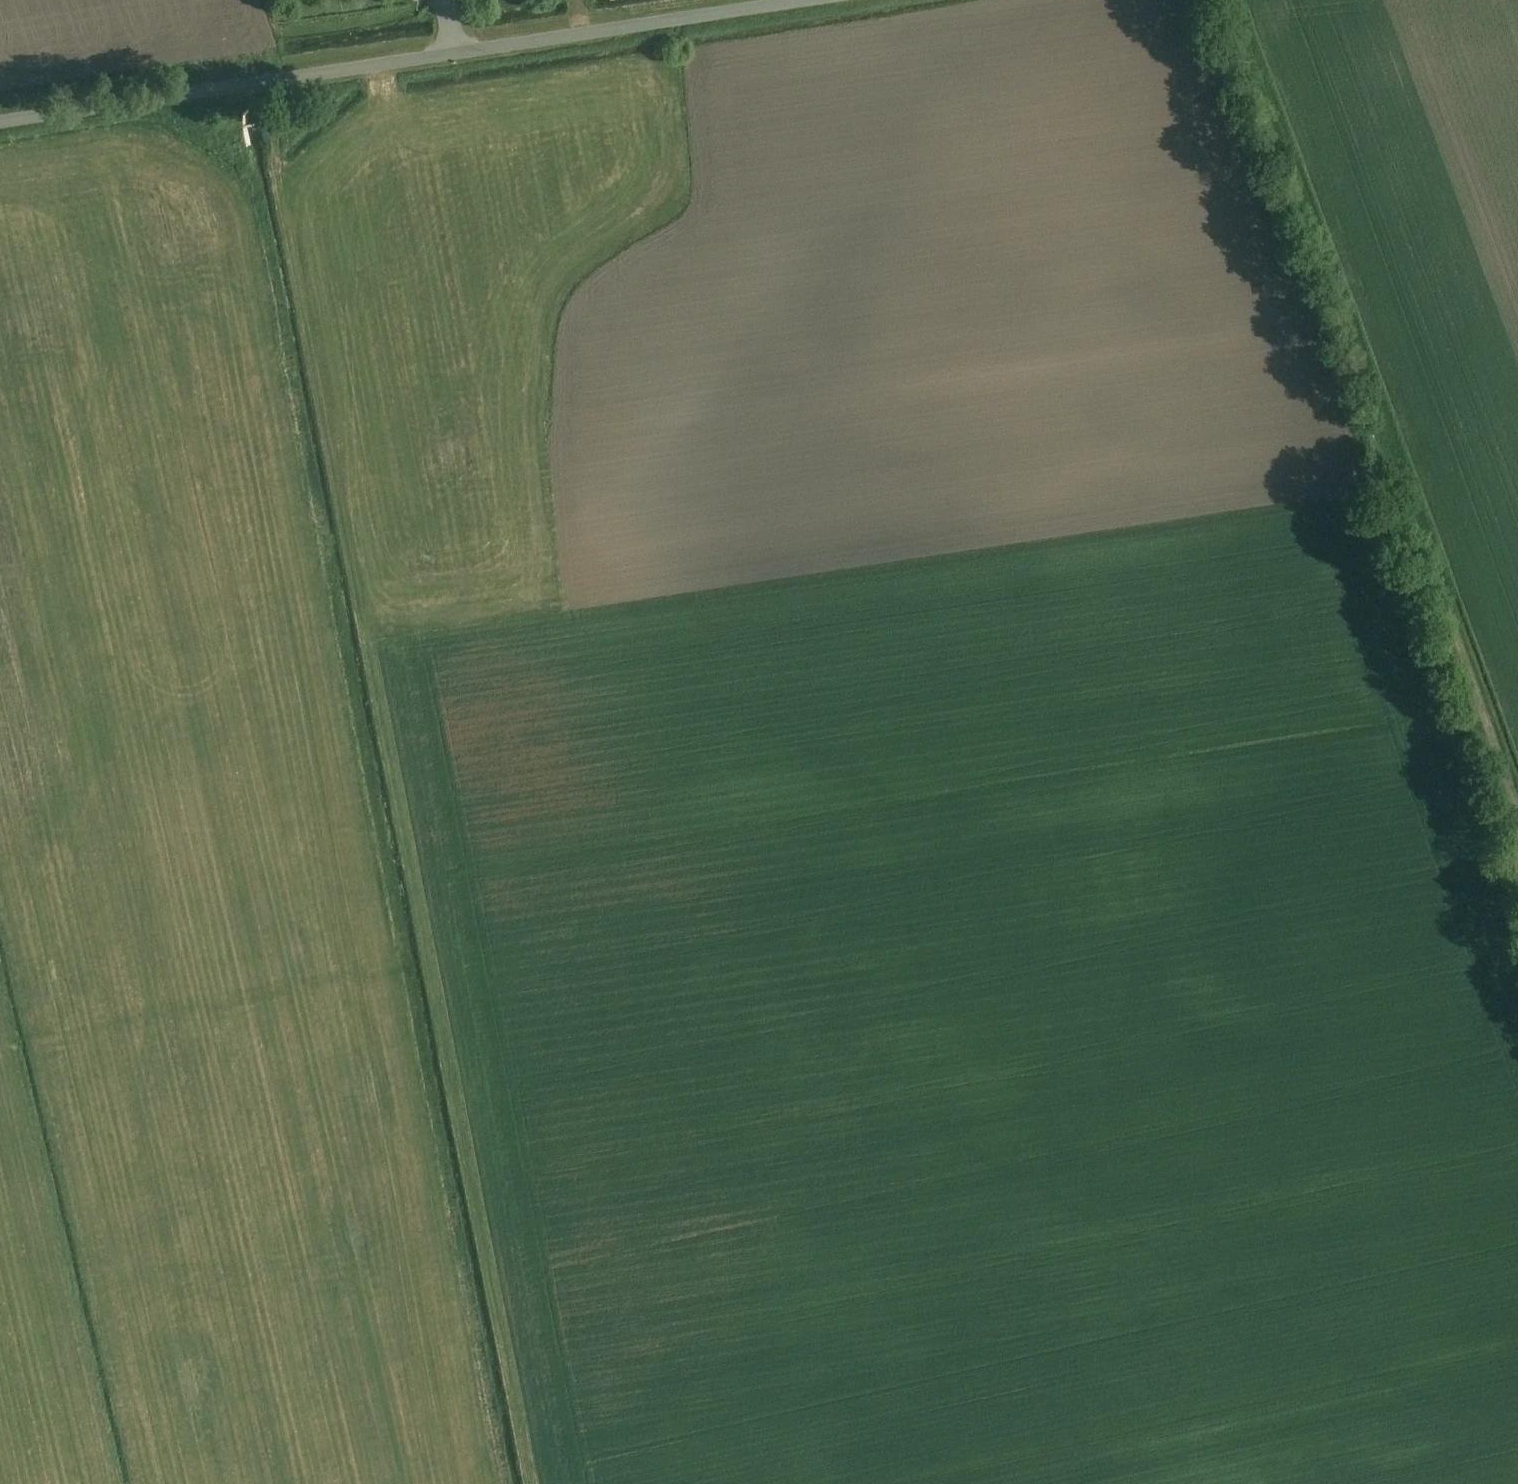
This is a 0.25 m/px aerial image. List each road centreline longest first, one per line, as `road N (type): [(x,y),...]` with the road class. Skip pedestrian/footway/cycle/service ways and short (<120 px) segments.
road 1 (unclassified): [(794,0),(0,119)]

